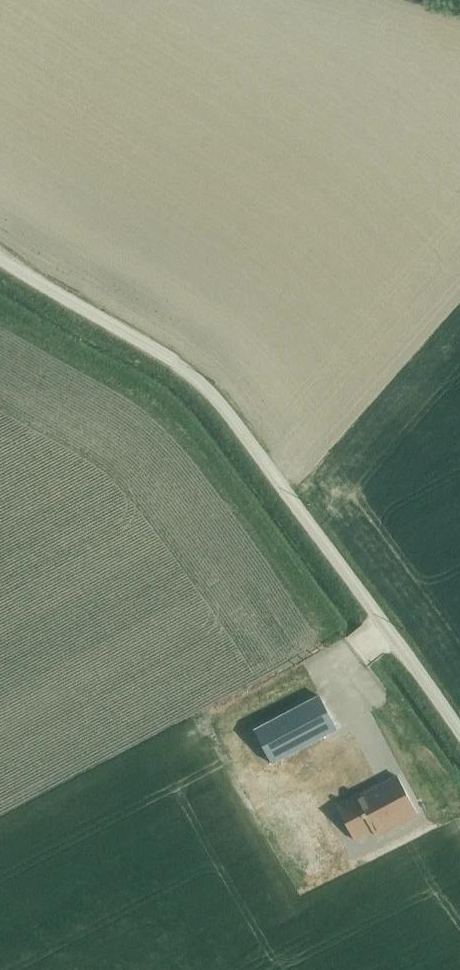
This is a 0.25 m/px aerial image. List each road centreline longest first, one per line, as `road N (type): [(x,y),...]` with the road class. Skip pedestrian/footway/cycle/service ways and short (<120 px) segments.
road 1 (unclassified): [(459,730),(203,382),(0,257)]

